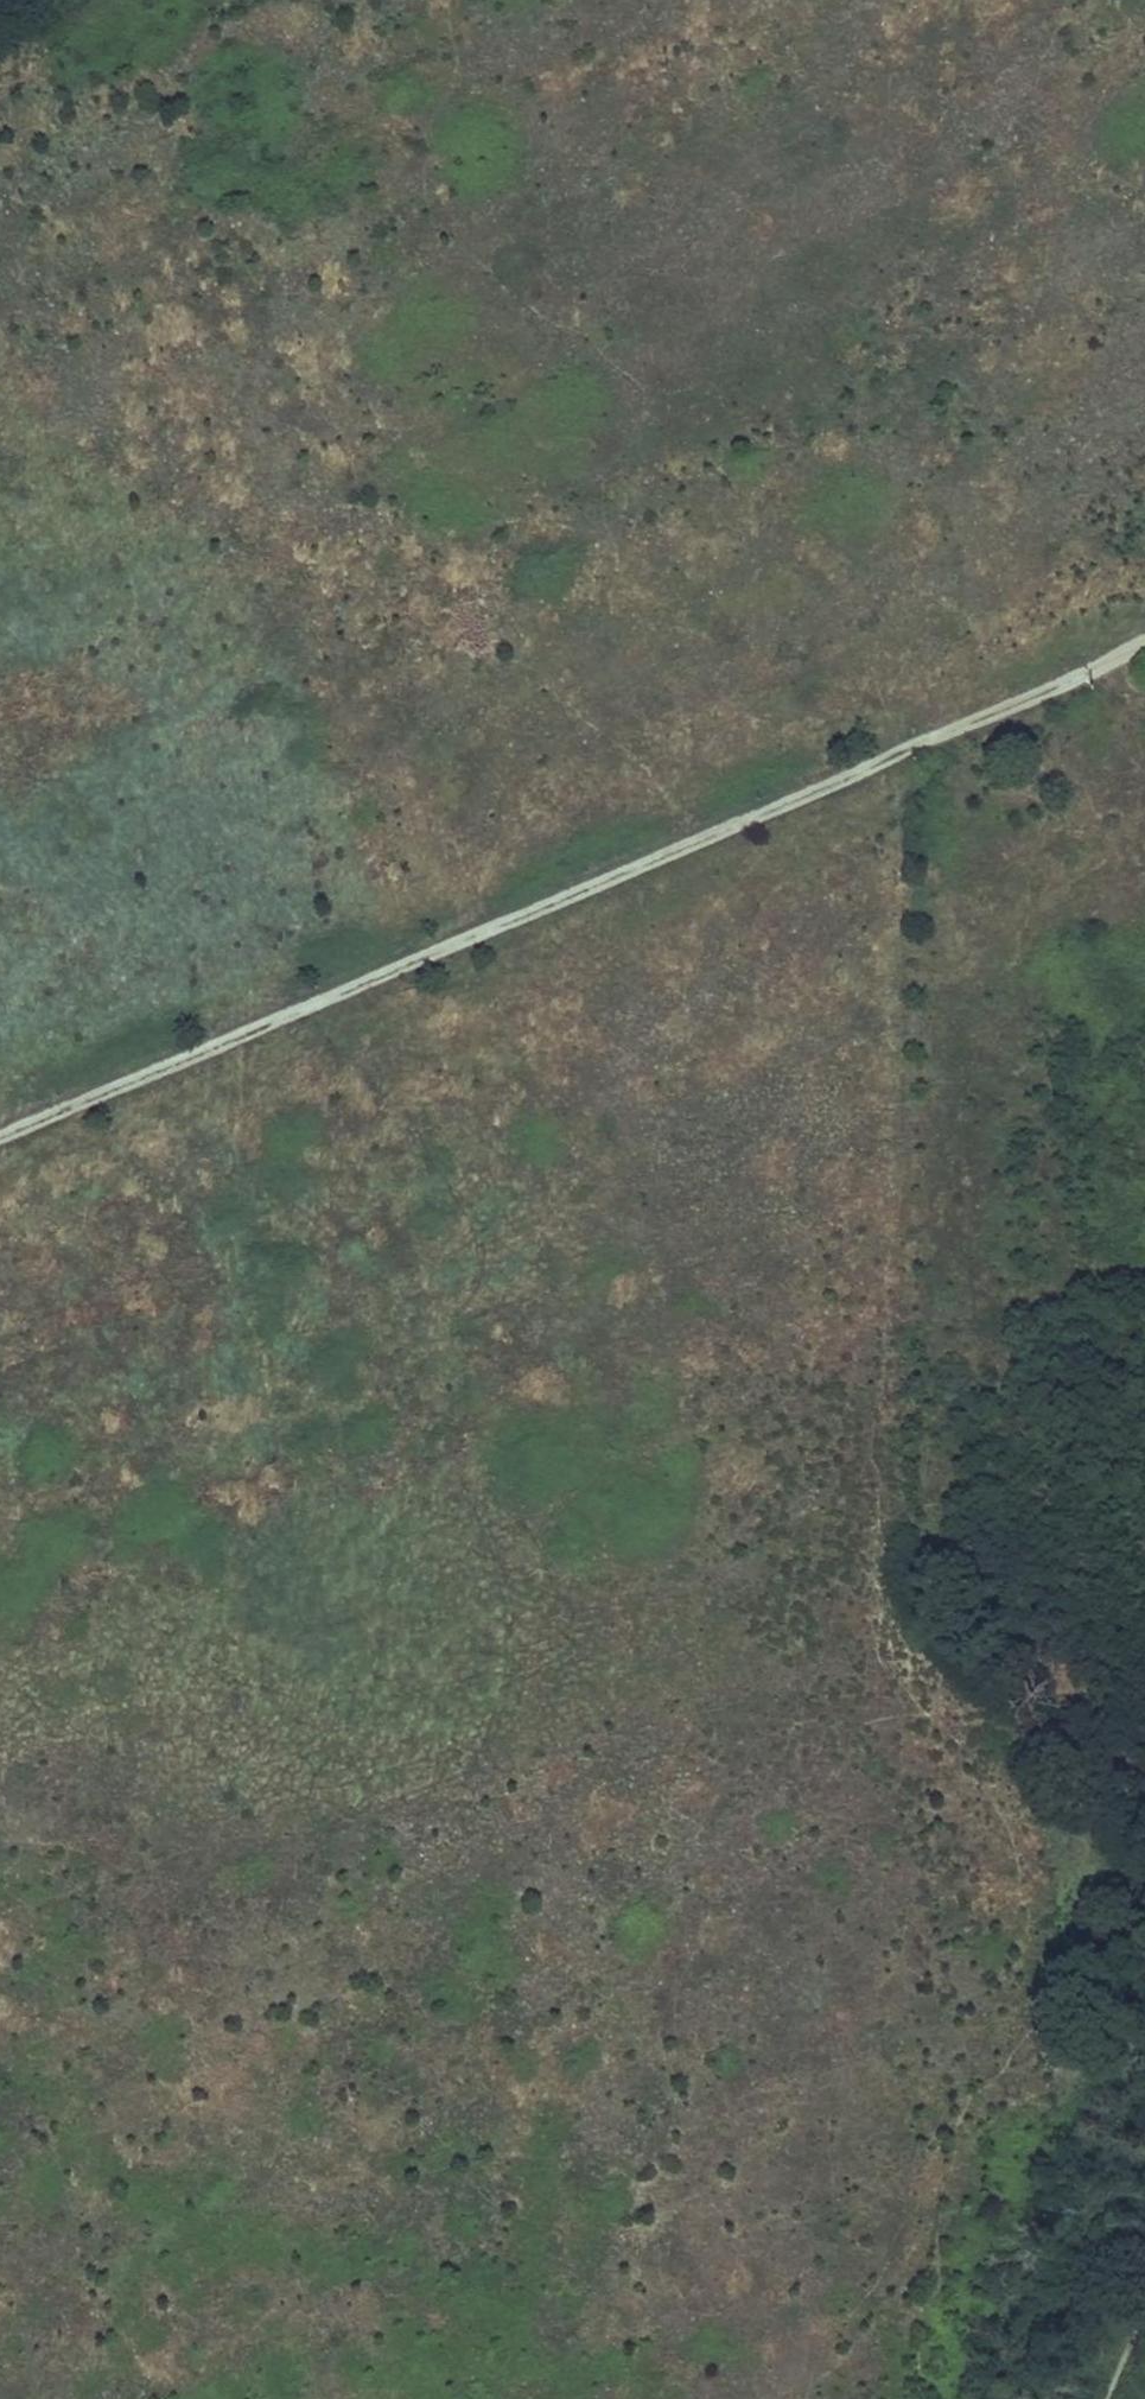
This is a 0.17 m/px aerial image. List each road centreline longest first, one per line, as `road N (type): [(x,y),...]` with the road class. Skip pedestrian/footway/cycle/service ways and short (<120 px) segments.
road 1 (track): [(0,1135),(1087,674),(1144,642)]

